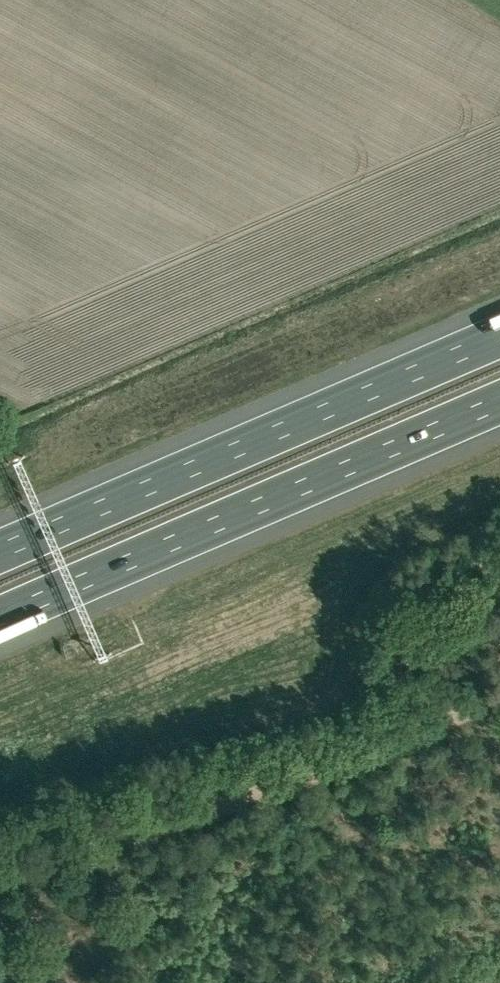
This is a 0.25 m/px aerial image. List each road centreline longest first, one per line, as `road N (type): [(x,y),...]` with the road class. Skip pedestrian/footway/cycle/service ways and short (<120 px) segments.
road 1 (motorway): [(0,619),(499,402)]
road 2 (motorway): [(499,334),(0,551)]
road 3 (track): [(499,708),(133,853),(0,893)]

